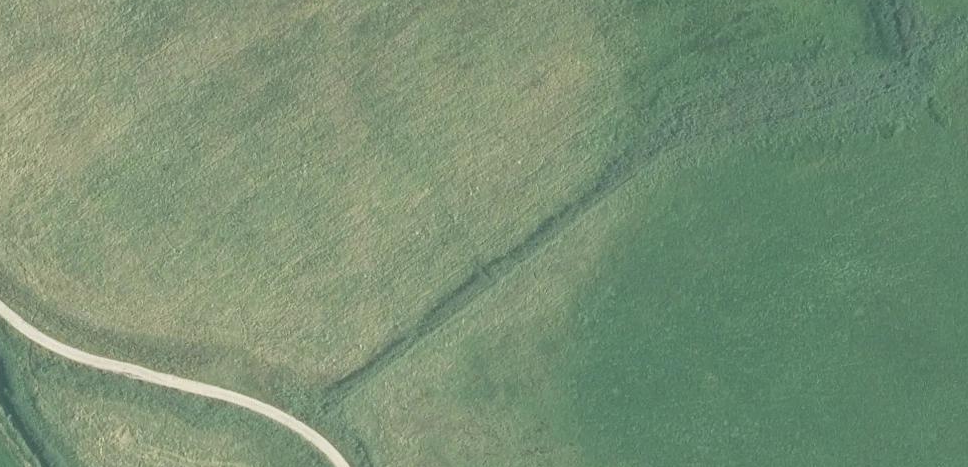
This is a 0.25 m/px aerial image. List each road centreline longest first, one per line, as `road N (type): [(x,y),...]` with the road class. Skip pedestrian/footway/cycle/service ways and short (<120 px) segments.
road 1 (unclassified): [(340,466),(296,422),(62,351),(0,305)]

